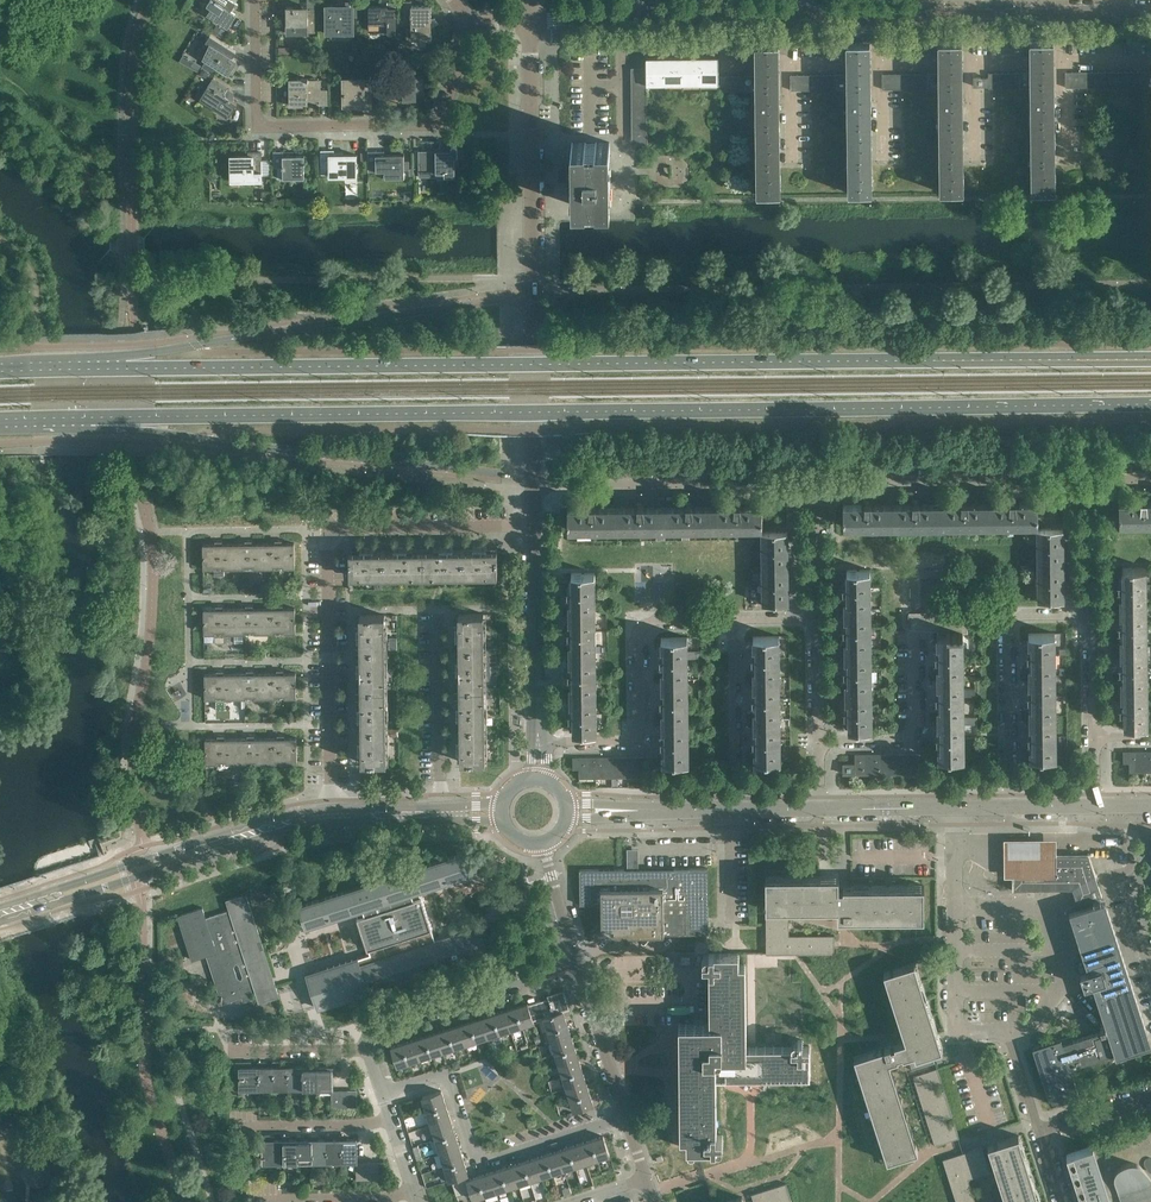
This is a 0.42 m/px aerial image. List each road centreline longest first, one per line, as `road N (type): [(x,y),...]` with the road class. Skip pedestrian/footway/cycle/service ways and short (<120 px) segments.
road 1 (secondary): [(86,418),(1150,404)]
road 2 (secondary): [(1150,359),(102,367)]
road 3 (secondary): [(86,418),(535,480)]
road 4 (secondary): [(533,296),(226,339),(102,367)]
road 5 (residential): [(256,0),(258,115),(273,126),(437,121),(473,23)]
road 6 (tertiary): [(0,915),(329,816)]
road 7 (residential): [(624,1111),(477,1159),(444,1079),(385,1094)]
road 8 (residential): [(539,742),(635,740),(644,625),(732,618)]
road 9 (unclassified): [(329,816),(328,531)]
road 10 (unclassified): [(815,482),(535,480)]
road 11 (tertiary): [(533,296),(531,19)]
road 12 (unclassified): [(1087,475),(815,482)]
road 13 (residential): [(1010,808),(1010,622),(1022,613),(1087,614)]
road 14 (residential): [(1010,1033),(1070,984),(1047,908),(956,908)]
road 15 (unclassified): [(576,965),(375,1029),(371,1050)]
road 16 (tertiary): [(539,742),(535,526)]
road 17 (residential): [(535,526),(328,531)]
road 18 (unclassified): [(442,813),(438,612)]
road 19 (unclassified): [(817,739),(916,734),(919,633)]
road 20 (residential): [(735,810),(732,618)]
road 21 (tertiary): [(535,480),(533,296)]
road 22 (tertiary): [(735,810),(566,811)]
road 23 (residential): [(251,1199),(384,1199),(416,1190)]
road 24 (residential): [(233,1126),(392,1117)]
road 25 (unclassified): [(576,965),(624,1111)]
road 26 (unclassified): [(1087,614),(1087,475)]
road 27 (unclassified): [(818,618),(815,482)]
road 28 (unclassified): [(371,1050),(236,1053)]
road 29 (tertiary): [(956,808),(821,809)]
road 30 (residential): [(530,844),(576,965)]
road 31 (residential): [(576,965),(547,841)]
road 32 (residential): [(959,1033),(956,908)]
road 33 (unclassified): [(1089,737),(1087,614)]
road 34 (unclassified): [(817,739),(818,618)]

